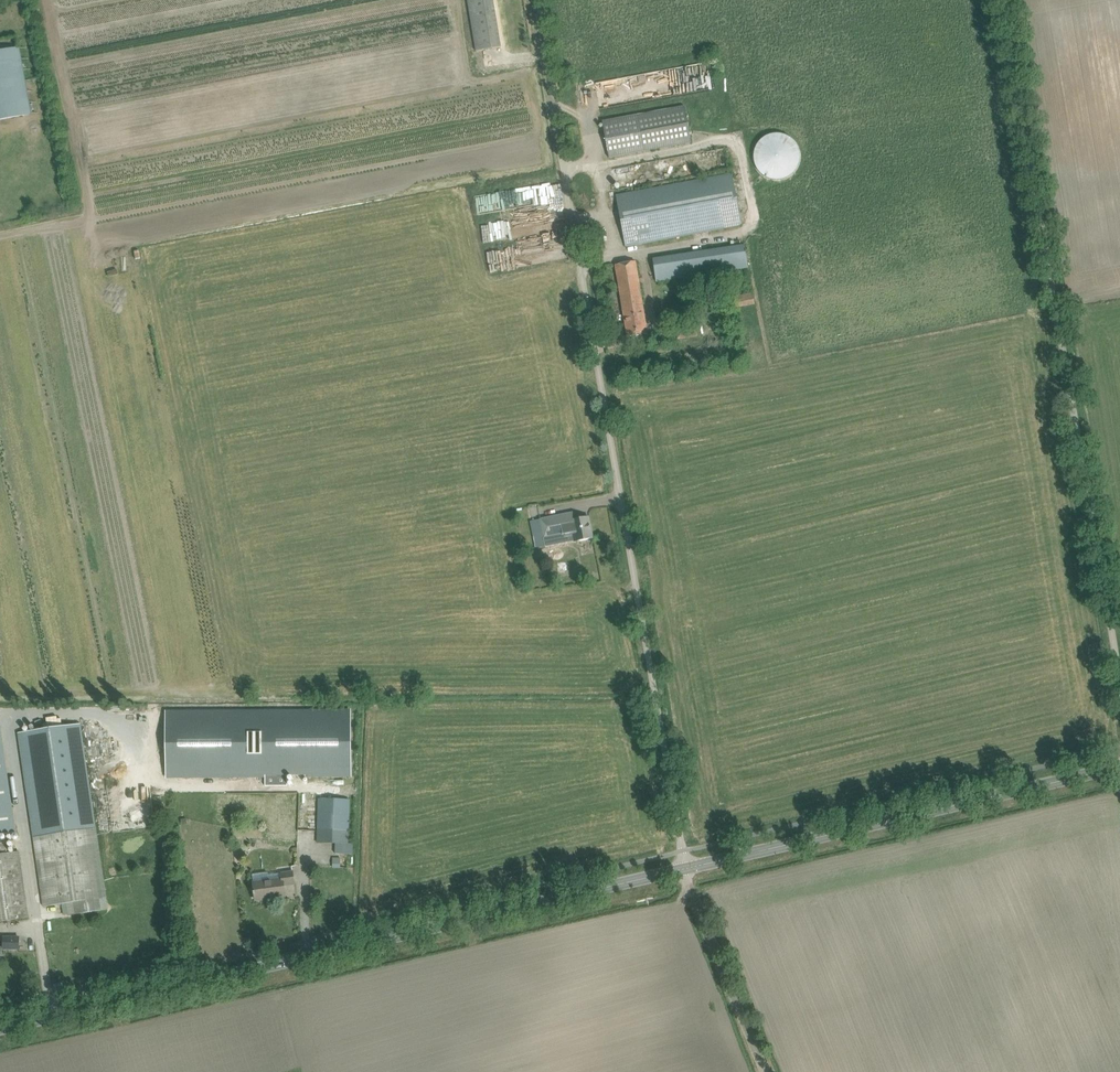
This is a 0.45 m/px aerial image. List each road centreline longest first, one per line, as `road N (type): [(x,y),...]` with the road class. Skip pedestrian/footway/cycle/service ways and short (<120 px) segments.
road 1 (unclassified): [(1119,708),(1000,0)]
road 2 (unclassified): [(681,869),(562,165)]
road 3 (tertiary): [(0,1028),(681,869)]
road 4 (tertiary): [(681,869),(1119,766)]
road 5 (unclassified): [(759,1071),(681,869)]
road 6 (track): [(536,0),(562,165)]

